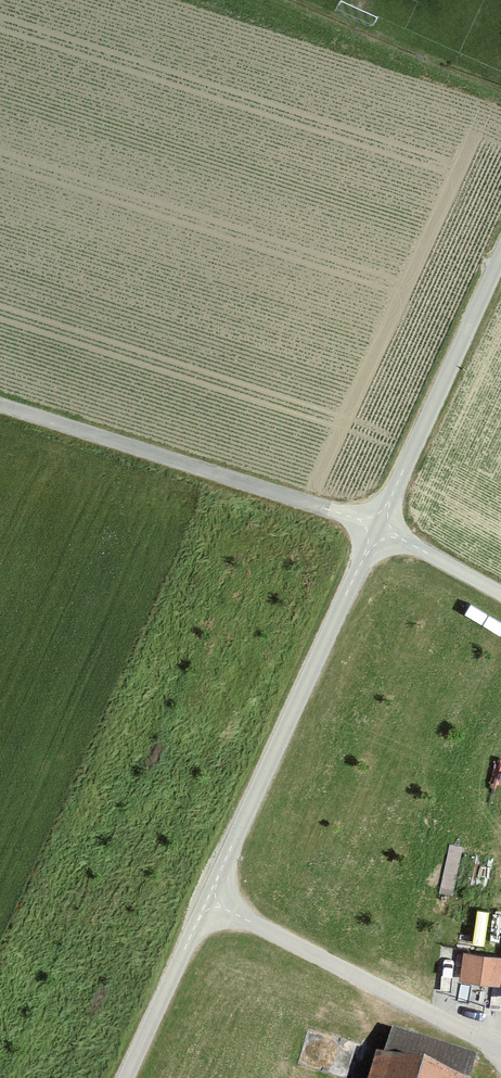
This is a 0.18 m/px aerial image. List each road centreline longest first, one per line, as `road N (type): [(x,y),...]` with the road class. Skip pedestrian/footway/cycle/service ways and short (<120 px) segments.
road 1 (unclassified): [(379,524),(128,1077)]
road 2 (track): [(0,405),(379,524)]
road 3 (unclassified): [(500,256),(379,524)]
road 4 (unclassified): [(379,524),(500,592)]

